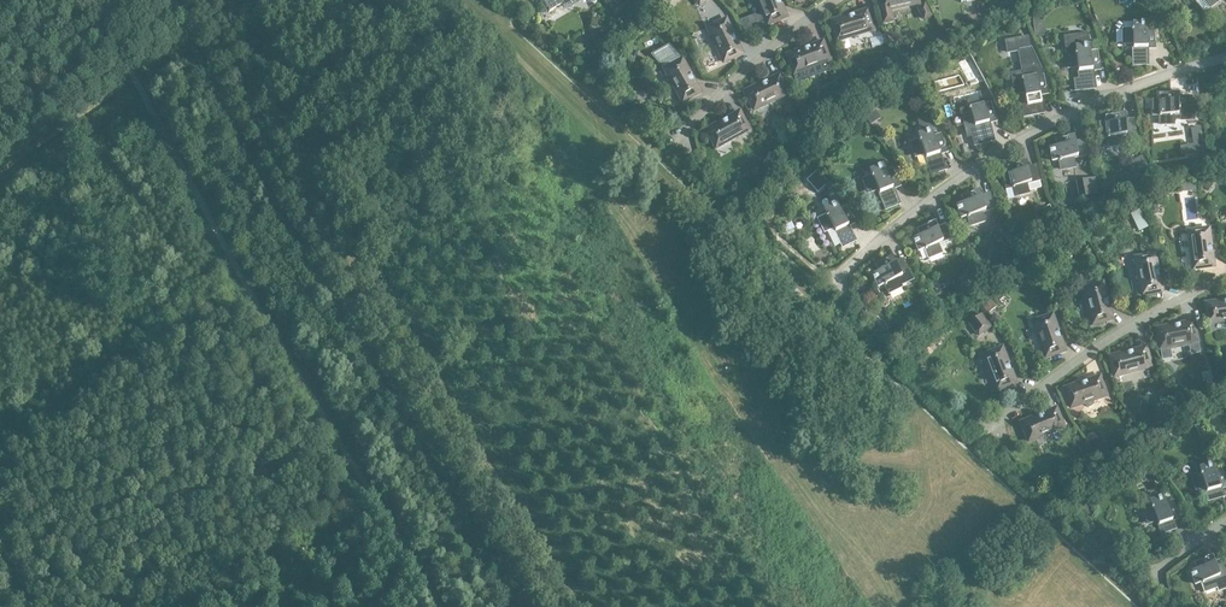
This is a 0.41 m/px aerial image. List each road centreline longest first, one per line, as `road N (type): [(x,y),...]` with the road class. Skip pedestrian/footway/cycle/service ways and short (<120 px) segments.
road 1 (tertiary): [(559,606),(337,257),(206,0)]
road 2 (residential): [(837,279),(934,197),(1050,123),(1168,72),(1225,58)]
road 3 (residential): [(995,428),(1104,344),(1225,280)]
road 4 (residential): [(679,137),(752,64),(839,0)]

